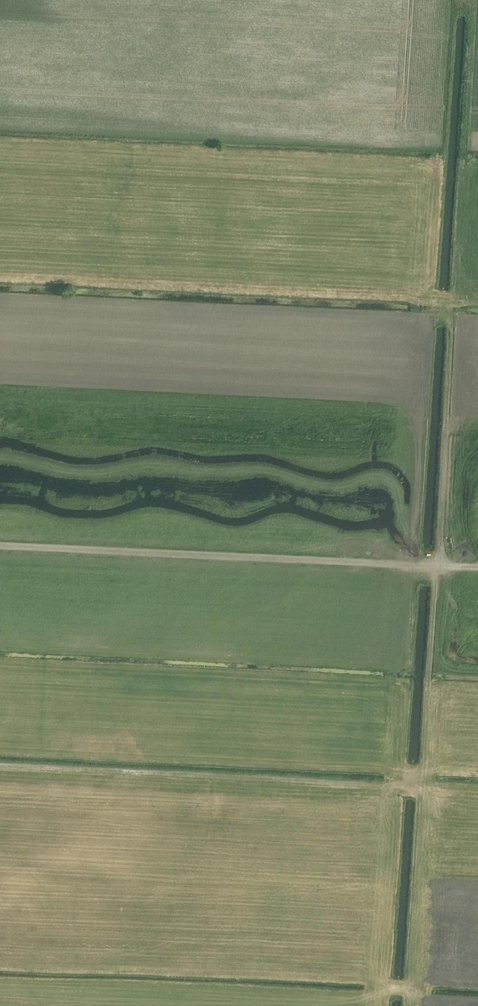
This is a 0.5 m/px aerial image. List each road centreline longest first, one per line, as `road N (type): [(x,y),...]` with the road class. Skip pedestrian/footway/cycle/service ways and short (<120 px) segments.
road 1 (track): [(0,545),(477,567)]
road 2 (track): [(0,767),(413,782),(422,793)]

